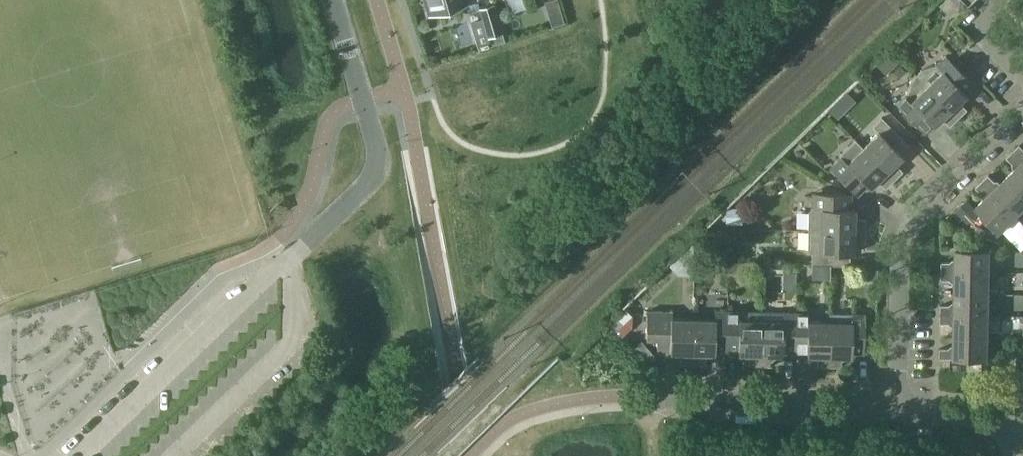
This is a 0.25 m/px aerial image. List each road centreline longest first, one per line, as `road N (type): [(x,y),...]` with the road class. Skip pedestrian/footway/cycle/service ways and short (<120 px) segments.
road 1 (residential): [(897,411),(903,233),(1022,106)]
road 2 (unclassified): [(290,254),(378,166),(332,0)]
road 3 (residential): [(897,411),(647,394)]

